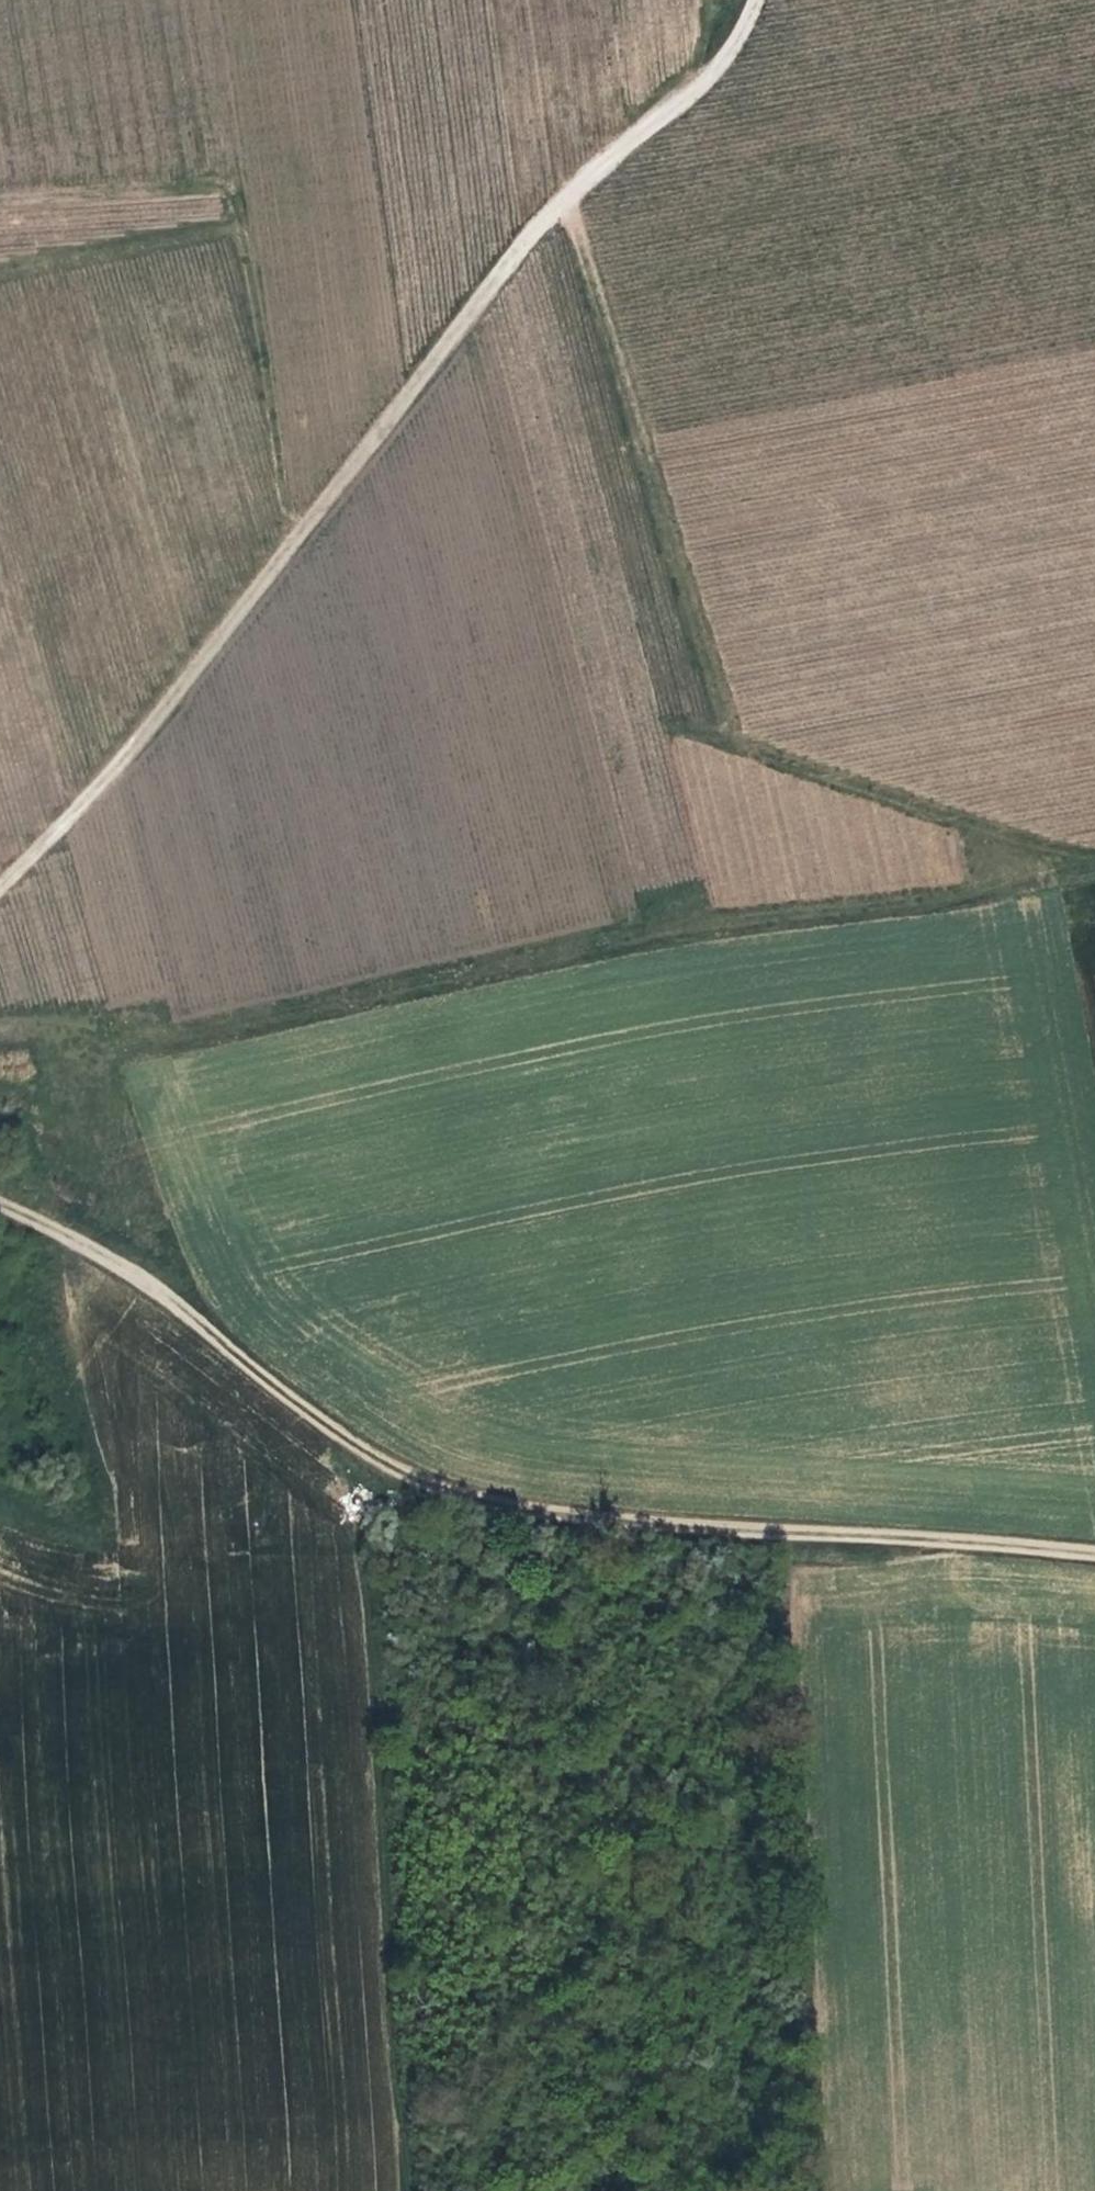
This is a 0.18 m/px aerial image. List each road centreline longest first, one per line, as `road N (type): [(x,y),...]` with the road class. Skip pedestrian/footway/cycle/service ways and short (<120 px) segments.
road 1 (track): [(1094,1554),(965,1539),(819,1540),(530,1510),(403,1475),(304,1412),(161,1292),(0,1206)]
road 2 (track): [(0,894),(146,731),(545,219),(725,64),(756,0)]

